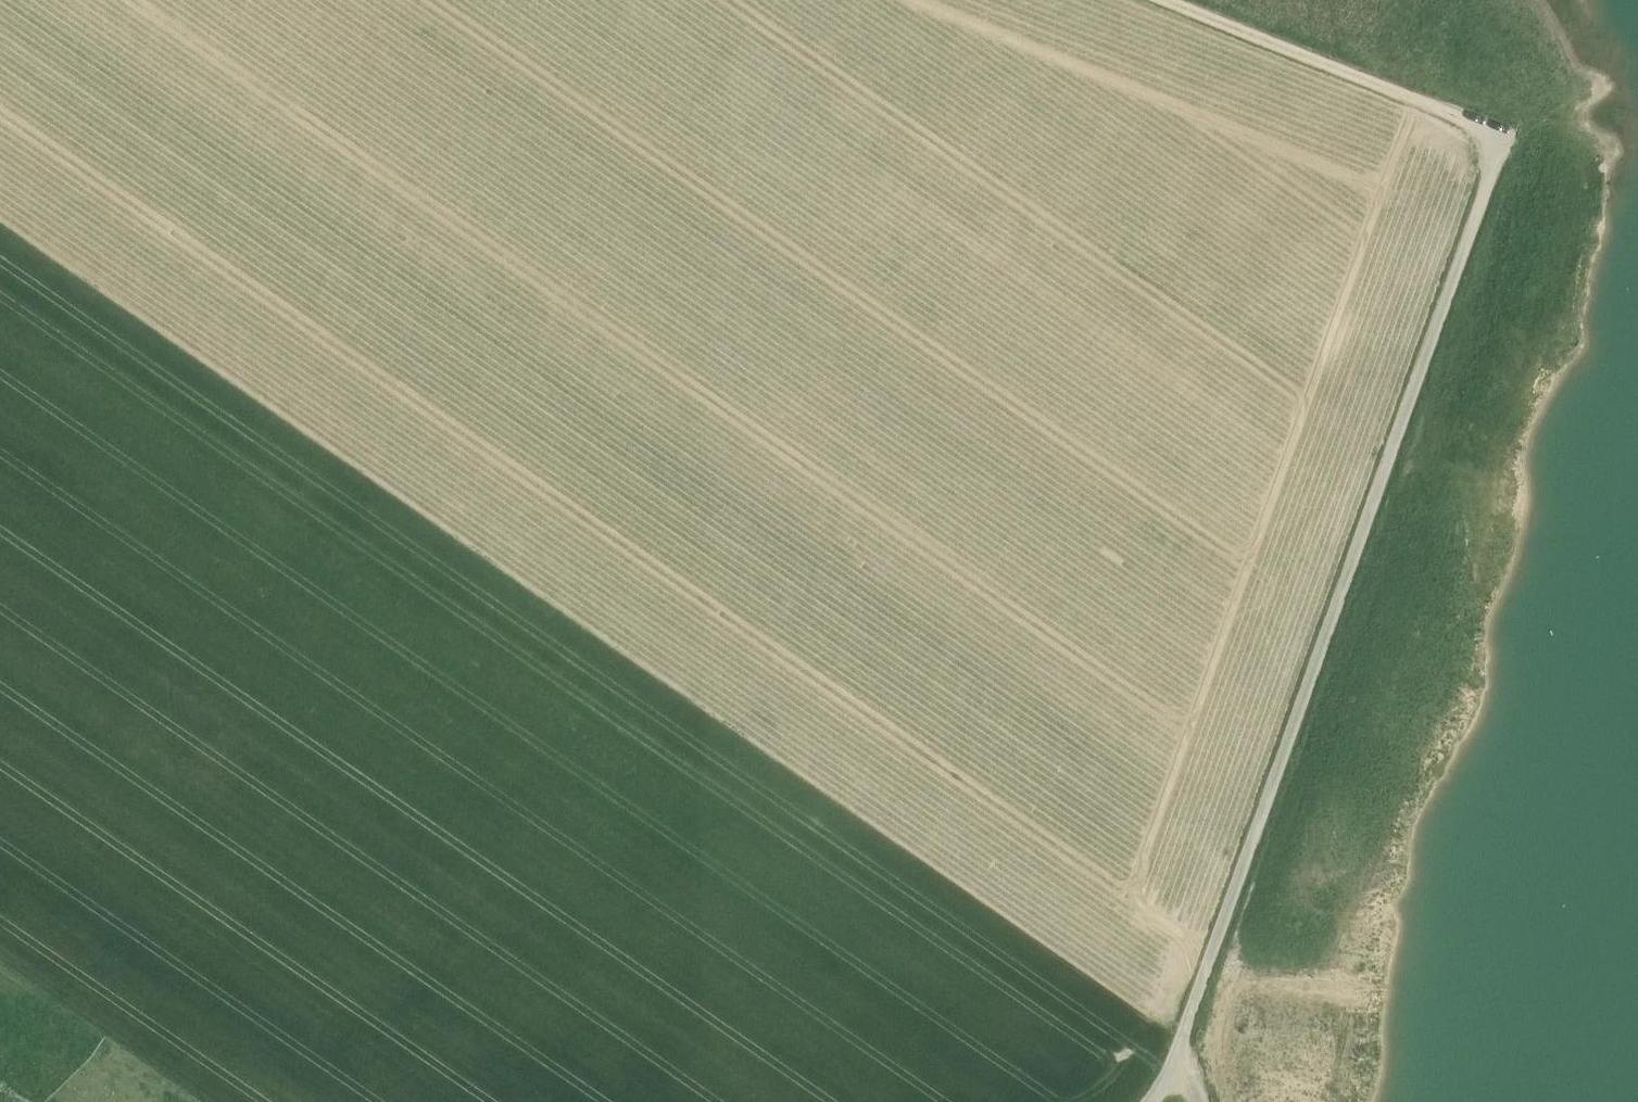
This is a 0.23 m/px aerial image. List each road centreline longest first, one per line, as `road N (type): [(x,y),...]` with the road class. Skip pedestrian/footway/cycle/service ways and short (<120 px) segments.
road 1 (track): [(1179,1063),(1512,135)]
road 2 (track): [(1181,0),(1512,135)]

